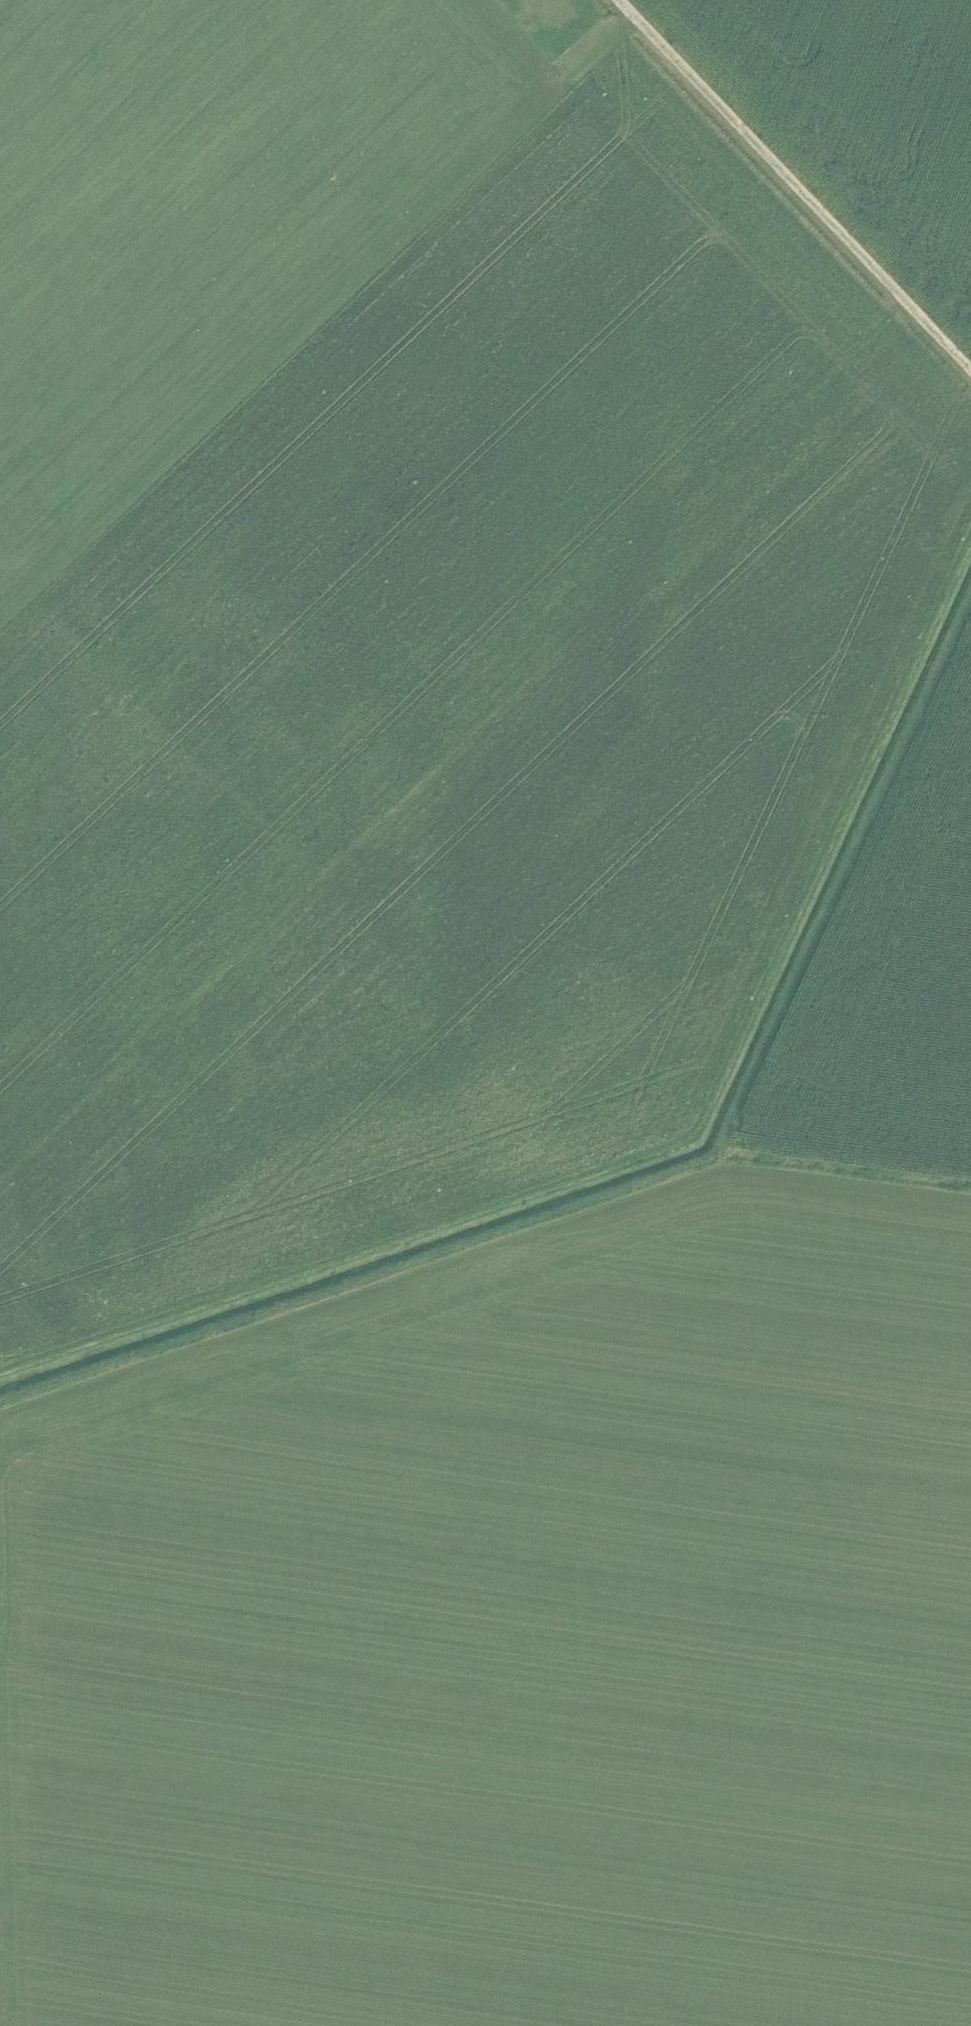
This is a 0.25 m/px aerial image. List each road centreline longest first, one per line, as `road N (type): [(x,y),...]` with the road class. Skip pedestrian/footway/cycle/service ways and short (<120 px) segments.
road 1 (track): [(970,368),(617,0)]

